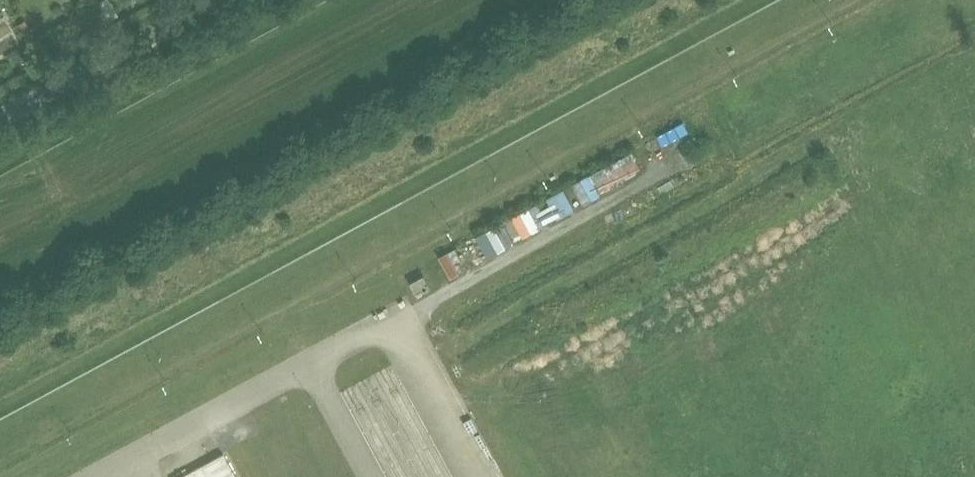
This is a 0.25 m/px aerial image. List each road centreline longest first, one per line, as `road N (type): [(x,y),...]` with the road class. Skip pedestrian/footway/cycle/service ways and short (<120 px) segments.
road 1 (unclassified): [(219,0),(0,118)]

